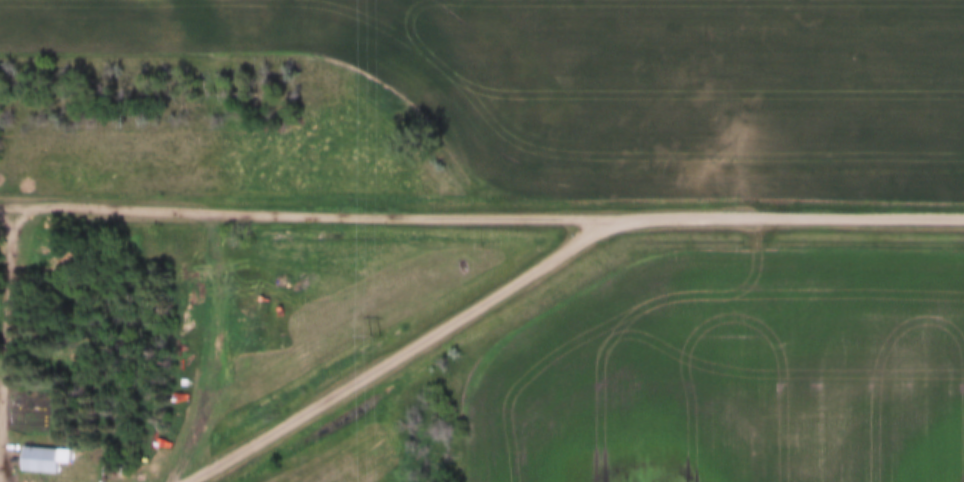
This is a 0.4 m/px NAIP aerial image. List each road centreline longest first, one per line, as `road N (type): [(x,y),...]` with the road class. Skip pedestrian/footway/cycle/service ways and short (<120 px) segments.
road 1 (track): [(0,202),(614,220)]
road 2 (track): [(23,202),(3,481)]

